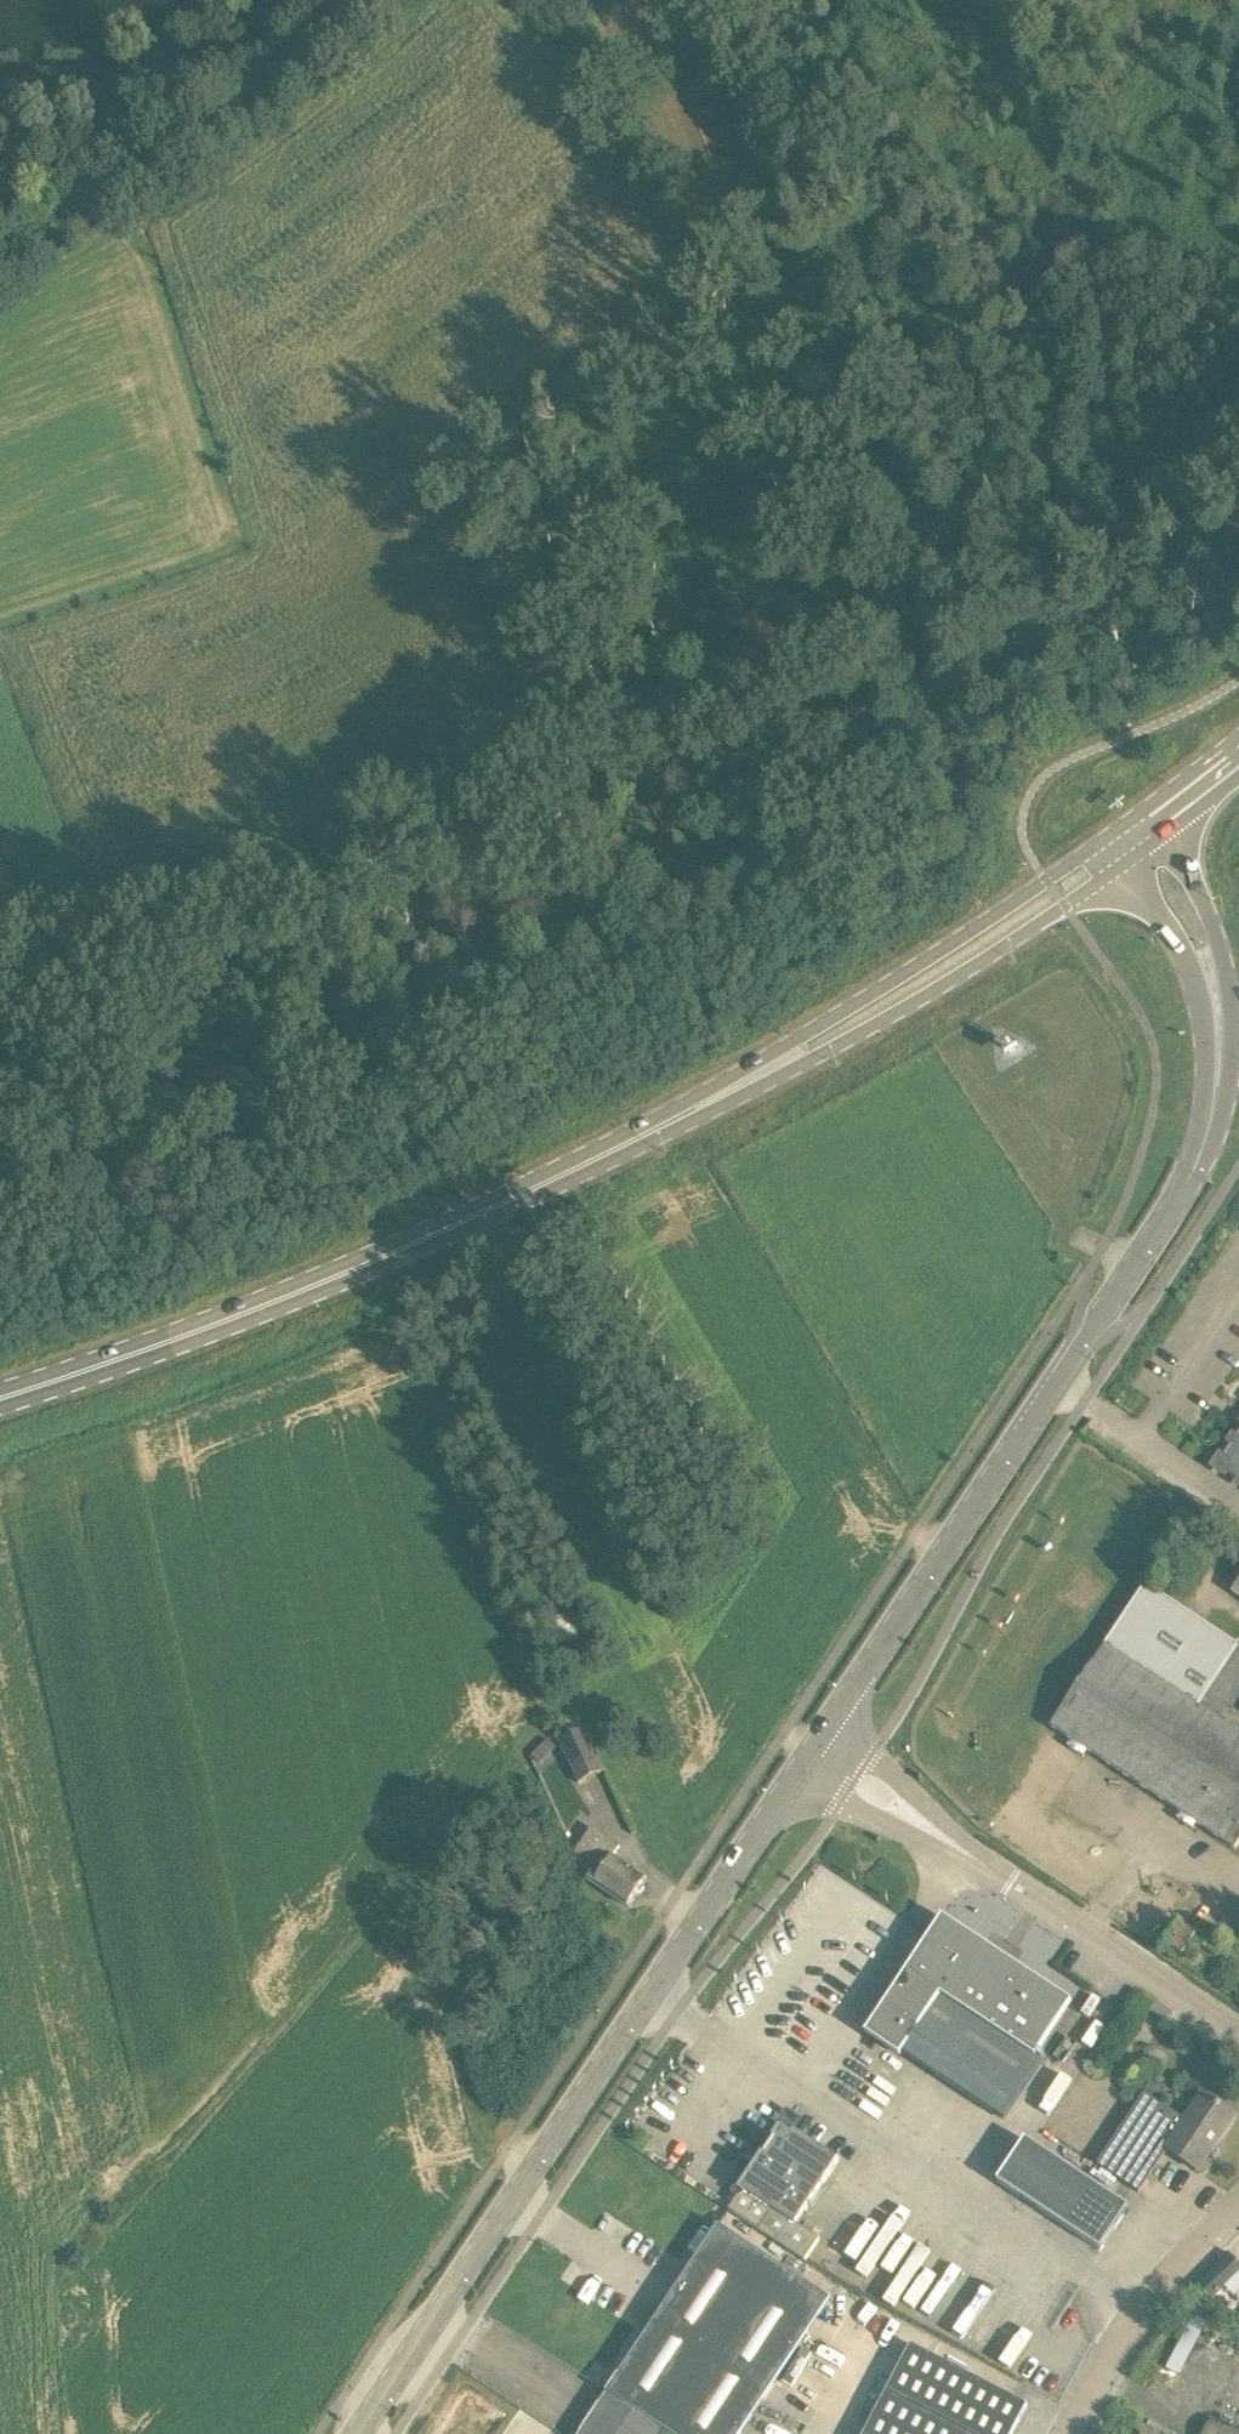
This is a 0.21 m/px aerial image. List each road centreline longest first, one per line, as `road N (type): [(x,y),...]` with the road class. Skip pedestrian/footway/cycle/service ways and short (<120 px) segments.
road 1 (primary): [(0,1412),(154,1363),(443,1242),(748,1081)]
road 2 (tertiary): [(358,2433),(813,1753)]
road 3 (tertiary): [(813,1753),(1185,1188),(1218,1098)]
road 4 (unclassified): [(1238,2034),(813,1753)]
road 5 (primary): [(748,1081),(820,1054),(928,995),(1094,886),(1110,854)]
road 6 (primary): [(1110,854),(1077,860),(806,1035),(748,1081)]
road 7 (tertiary): [(1218,1098),(1233,1042),(1224,959),(1202,893),(1160,820)]
road 8 (unclassified): [(1238,2212),(1141,2311),(1068,2433)]
road 9 (tertiary): [(1110,854),(1189,965),(1218,1098)]

